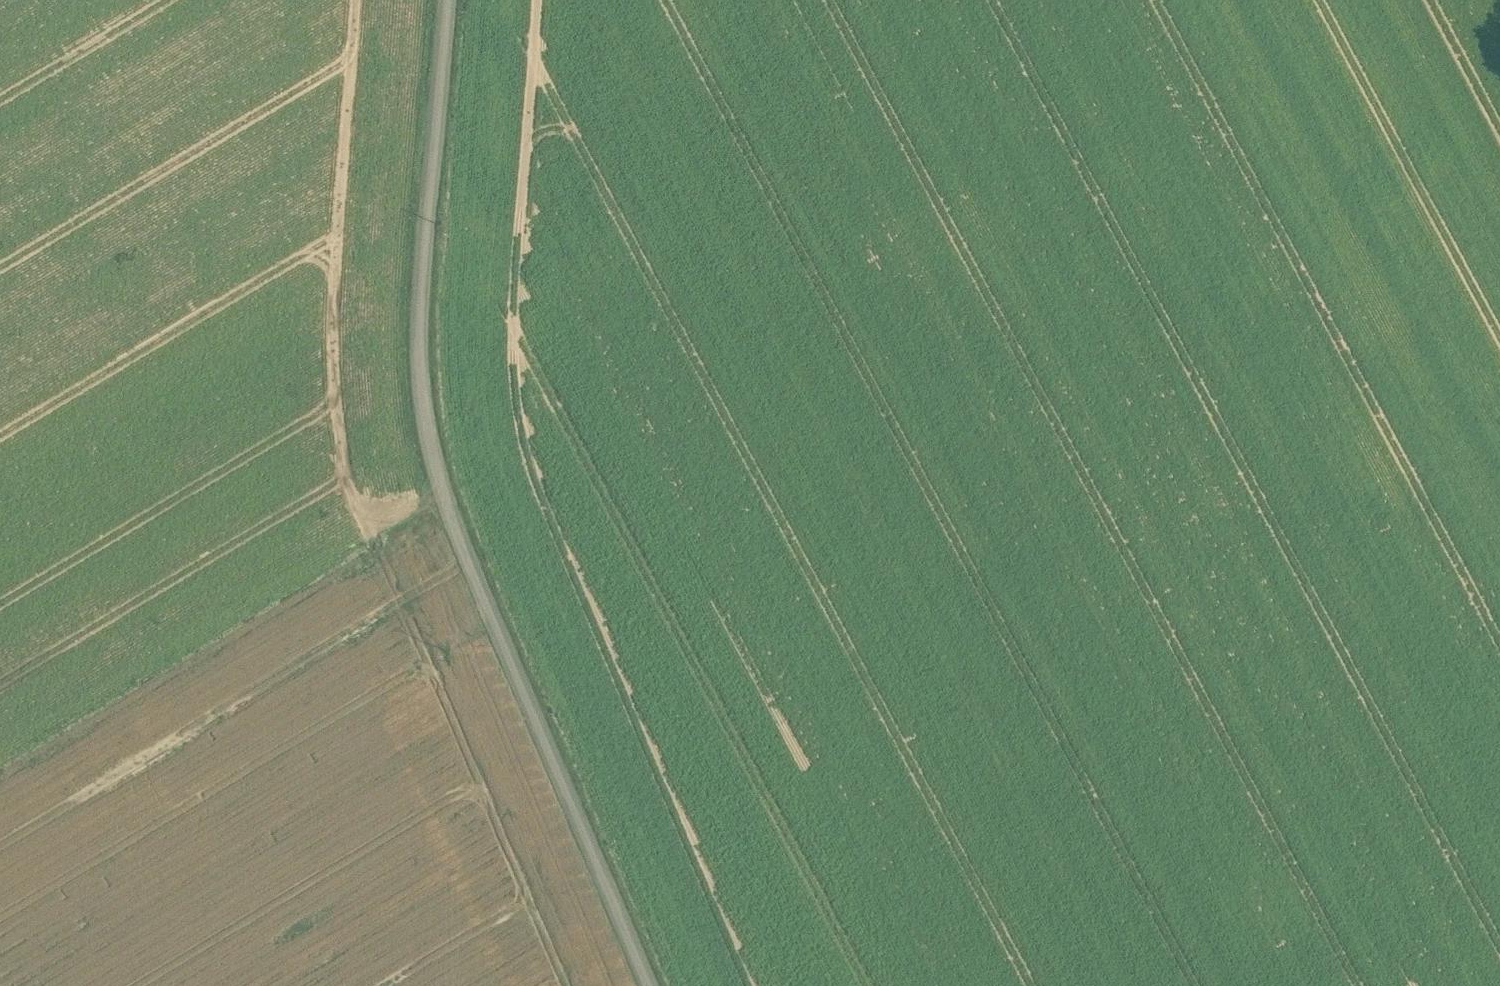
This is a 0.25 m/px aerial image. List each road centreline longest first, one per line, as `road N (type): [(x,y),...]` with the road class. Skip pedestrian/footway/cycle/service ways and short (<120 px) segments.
road 1 (unclassified): [(637,985),(436,469),(419,389),(439,0)]

